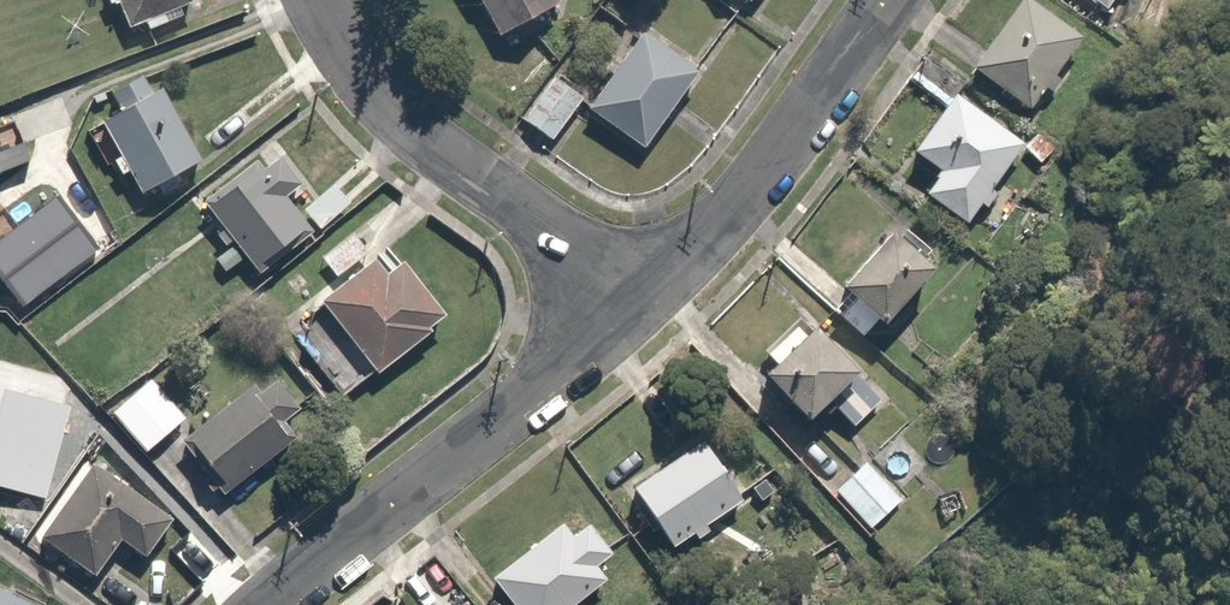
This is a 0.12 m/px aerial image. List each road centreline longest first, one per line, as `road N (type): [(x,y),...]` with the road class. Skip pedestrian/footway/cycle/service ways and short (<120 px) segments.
road 1 (residential): [(256,604),(621,309)]
road 2 (residential): [(302,0),(315,44),(621,309)]
road 3 (residential): [(621,309),(730,213),(891,0)]

